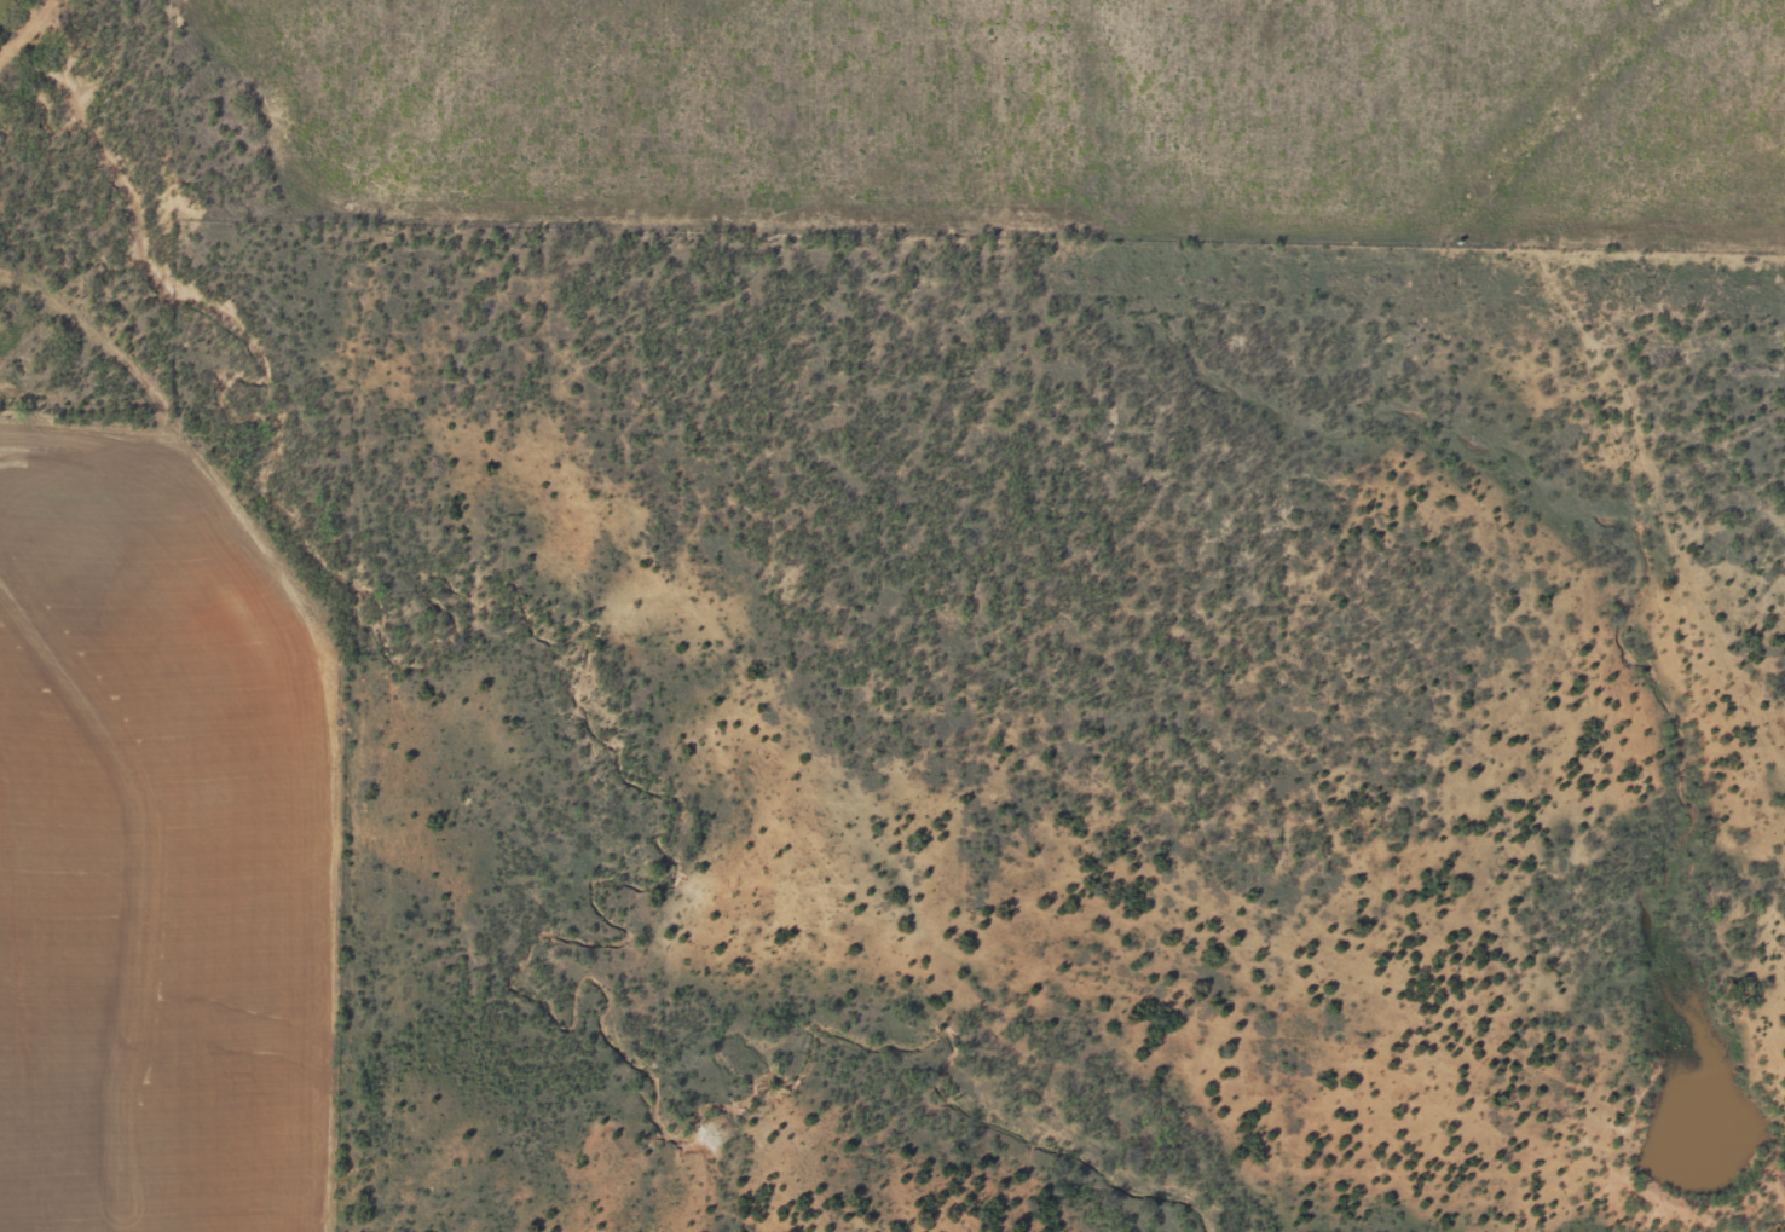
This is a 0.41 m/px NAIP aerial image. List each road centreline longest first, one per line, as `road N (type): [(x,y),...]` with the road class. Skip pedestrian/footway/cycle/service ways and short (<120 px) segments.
road 1 (residential): [(1784,774),(1722,632),(1642,511),(1540,389),(1519,248)]

